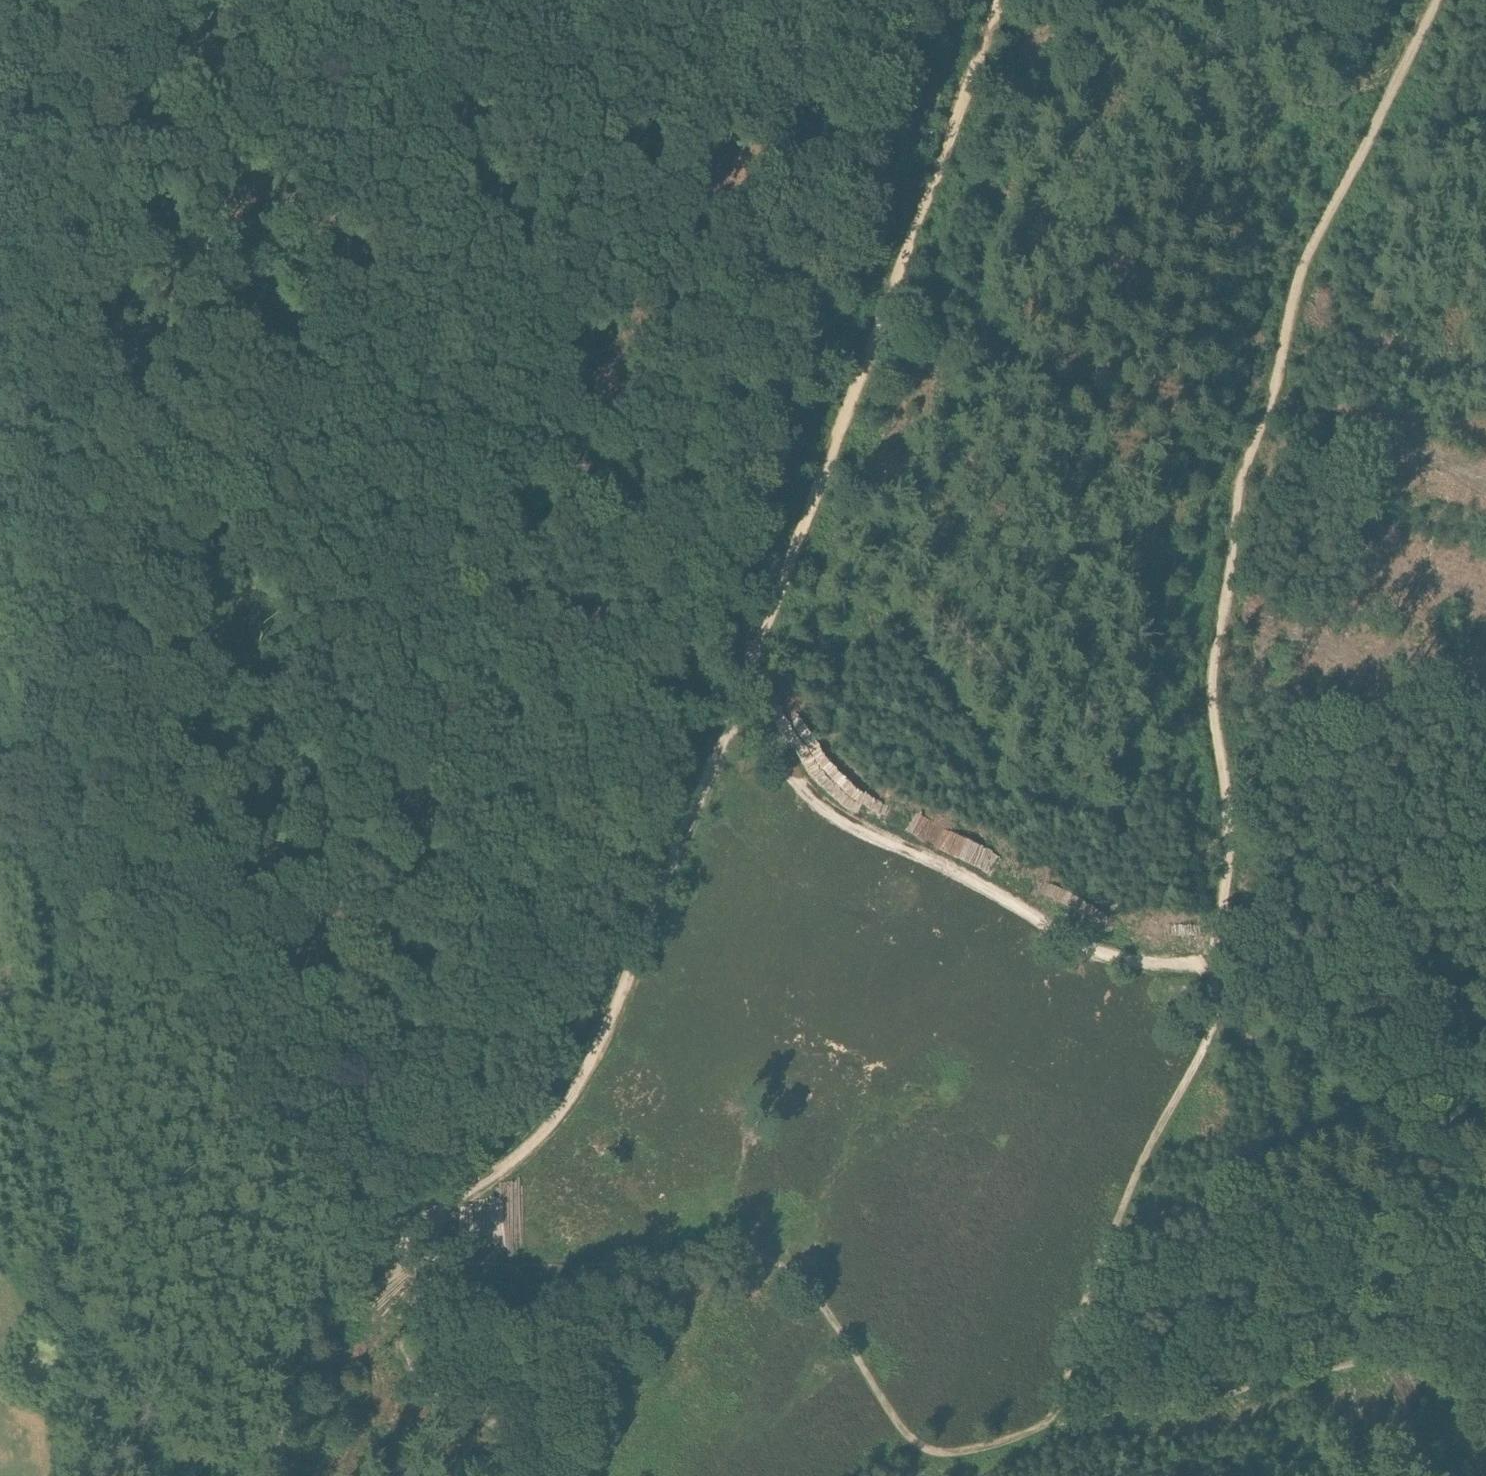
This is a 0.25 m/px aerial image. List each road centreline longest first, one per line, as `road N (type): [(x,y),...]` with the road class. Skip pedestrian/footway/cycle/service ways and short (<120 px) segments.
road 1 (track): [(1438,0),(1304,263),(1275,390),(1244,472),(1212,669),(1229,848),(1214,1019),(1085,1300),(1063,1425)]
road 2 (track): [(380,1249),(519,1159),(592,1063),(824,476),(998,0)]
road 3 (track): [(1485,1228),(1464,1238),(1434,1317),(1395,1347),(945,1453),(908,1438),(819,1300),(750,1251),(519,1266),(380,1249)]
road 4 (track): [(731,712),(809,796),(850,825),(966,873),(1111,955),(1215,967)]

